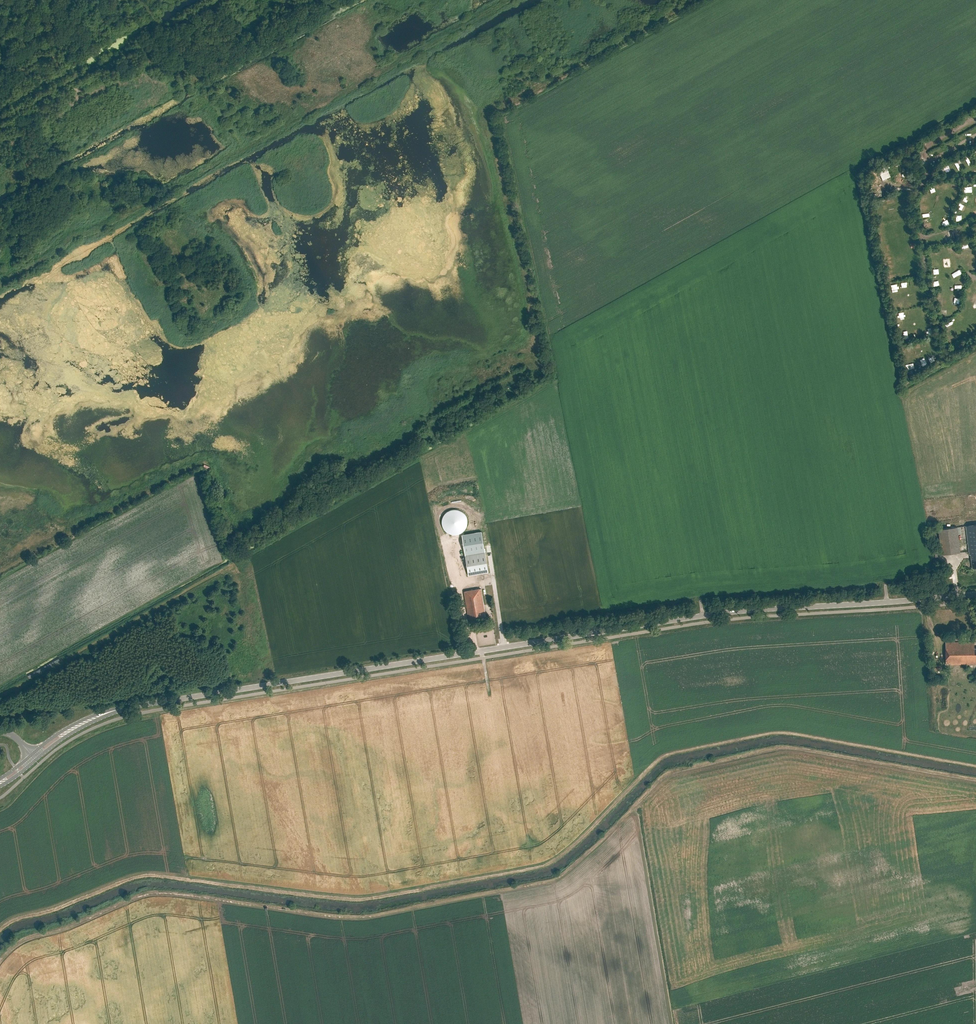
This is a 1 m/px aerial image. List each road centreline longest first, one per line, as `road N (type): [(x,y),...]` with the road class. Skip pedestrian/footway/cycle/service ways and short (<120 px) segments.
road 1 (secondary): [(33,757),(81,723),(125,706),(707,616),(975,594)]

